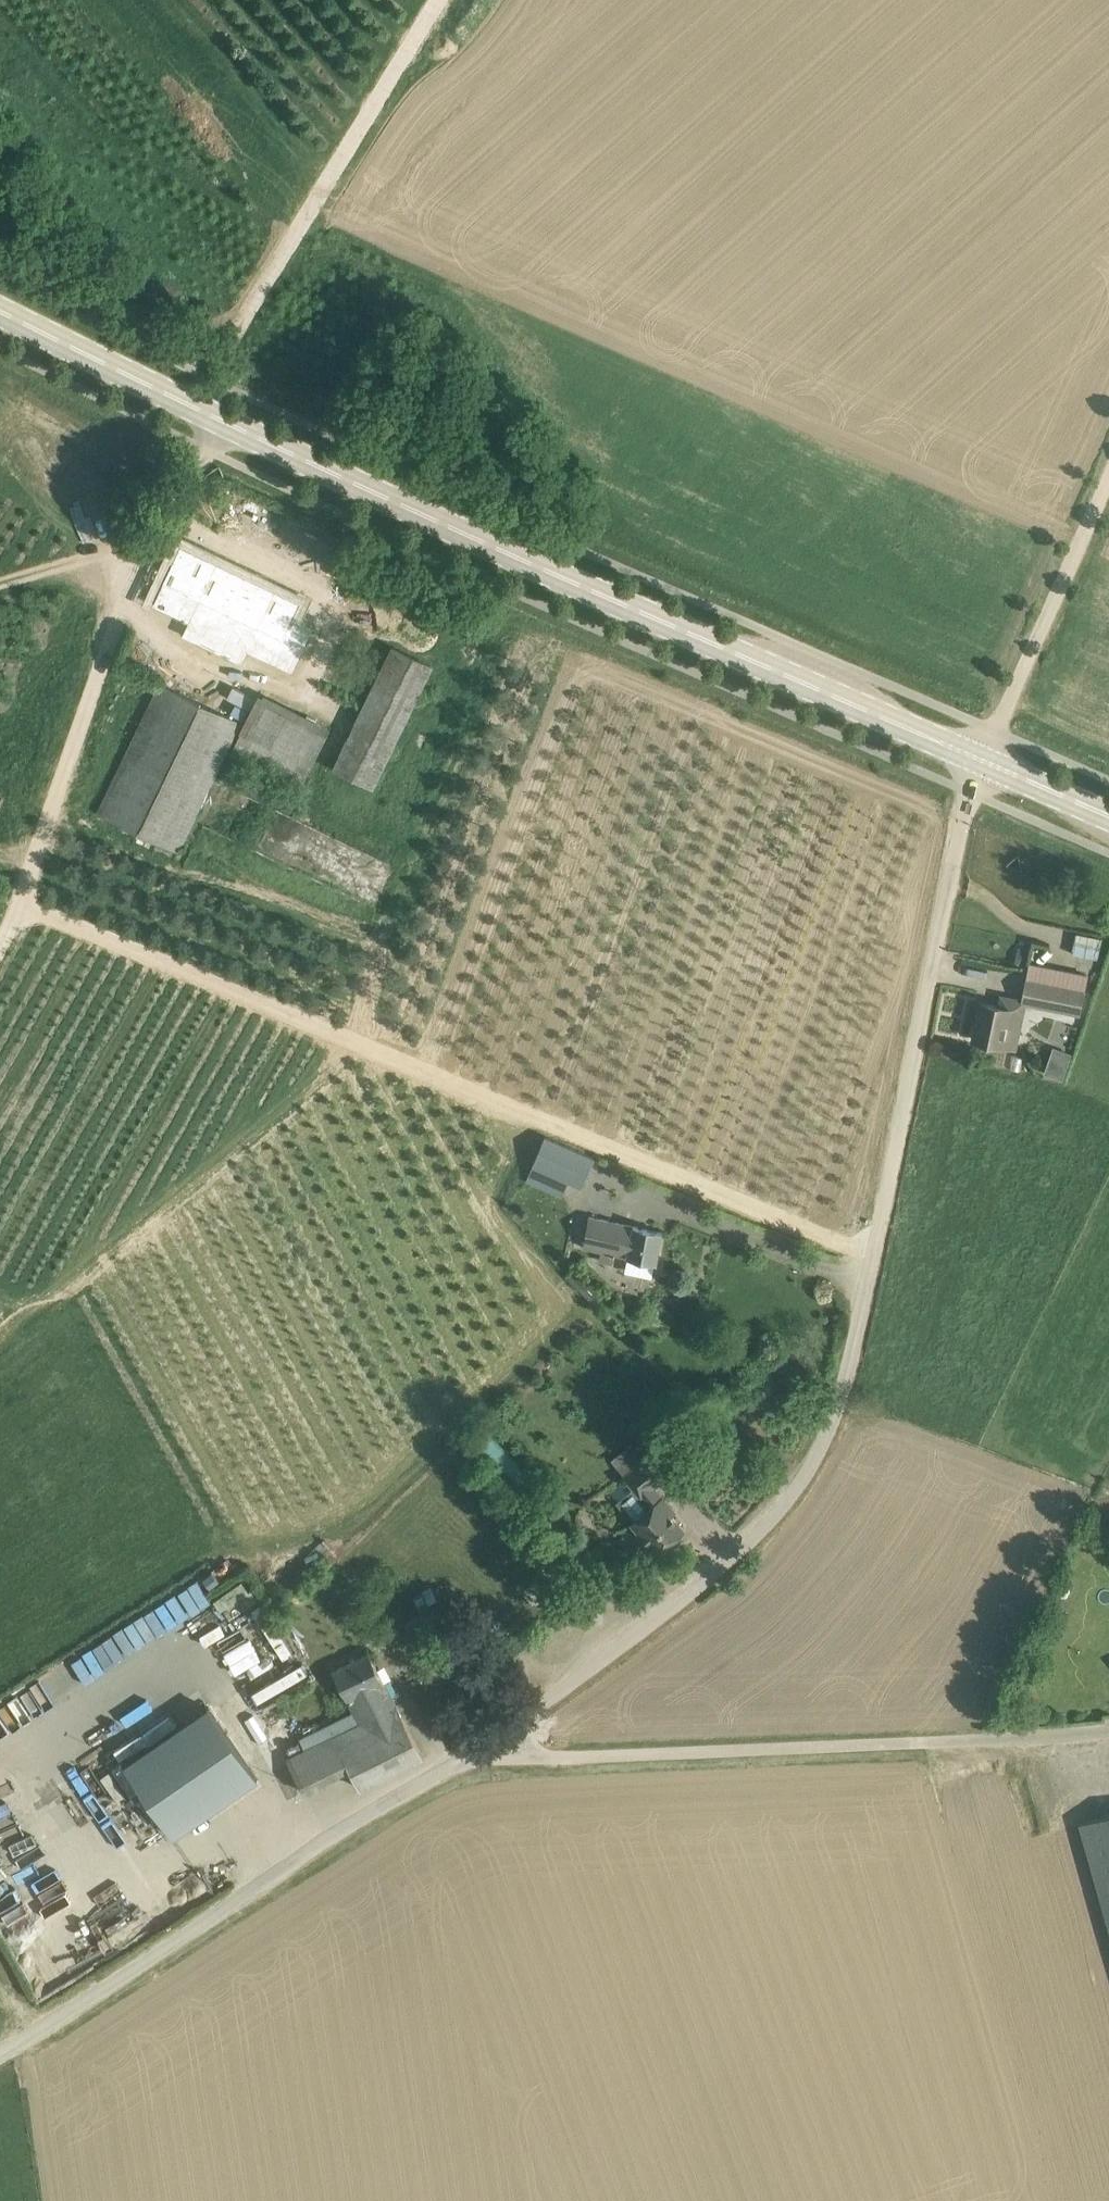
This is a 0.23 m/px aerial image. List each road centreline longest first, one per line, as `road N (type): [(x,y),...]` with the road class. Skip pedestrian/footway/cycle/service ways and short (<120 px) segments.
road 1 (unclassified): [(492,1748),(580,1685),(786,1509),(831,1423),(856,1346),(983,760)]
road 2 (secondary): [(983,760),(410,507),(0,310)]
road 3 (unclassified): [(492,1748),(554,1763),(1108,1727)]
road 4 (track): [(440,0),(212,378),(209,450),(155,534)]
road 5 (unclassified): [(0,2056),(492,1748)]
road 6 (track): [(155,534),(0,931)]
road 7 (unclassified): [(983,760),(1108,485)]
road 8 (track): [(155,534),(0,590)]
road 9 (secondary): [(1108,815),(983,760)]

